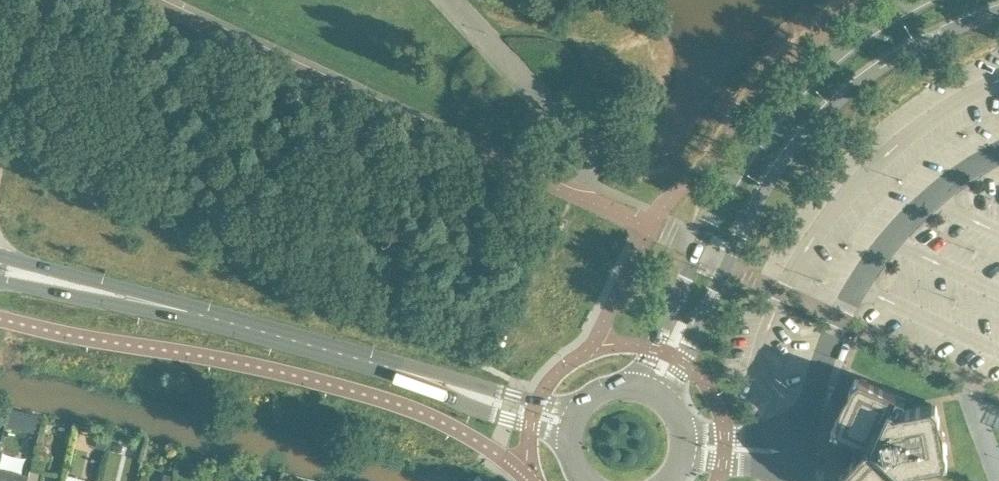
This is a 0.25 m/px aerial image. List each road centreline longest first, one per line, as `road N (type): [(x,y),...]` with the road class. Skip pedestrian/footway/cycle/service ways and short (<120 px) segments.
road 1 (tertiary): [(666,396),(766,189),(801,139),(883,66),(998,11)]
road 2 (tertiary): [(917,0),(800,84),(757,139),(639,383)]
road 3 (tertiary): [(420,376),(153,302)]
road 4 (tertiary): [(578,407),(453,376),(420,376)]
road 5 (tertiary): [(420,376),(460,402),(567,439)]
road 6 (tertiary): [(153,302),(0,256)]
road 7 (tertiary): [(0,284),(117,304),(153,302)]

